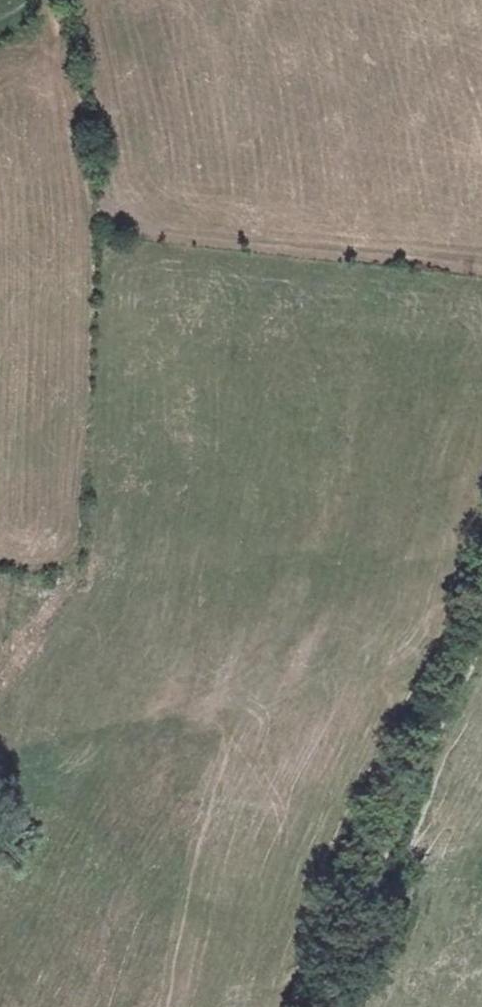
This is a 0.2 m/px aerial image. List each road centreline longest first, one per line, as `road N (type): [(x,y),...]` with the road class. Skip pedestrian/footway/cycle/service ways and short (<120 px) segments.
road 1 (track): [(481,631),(392,837),(336,1006)]

